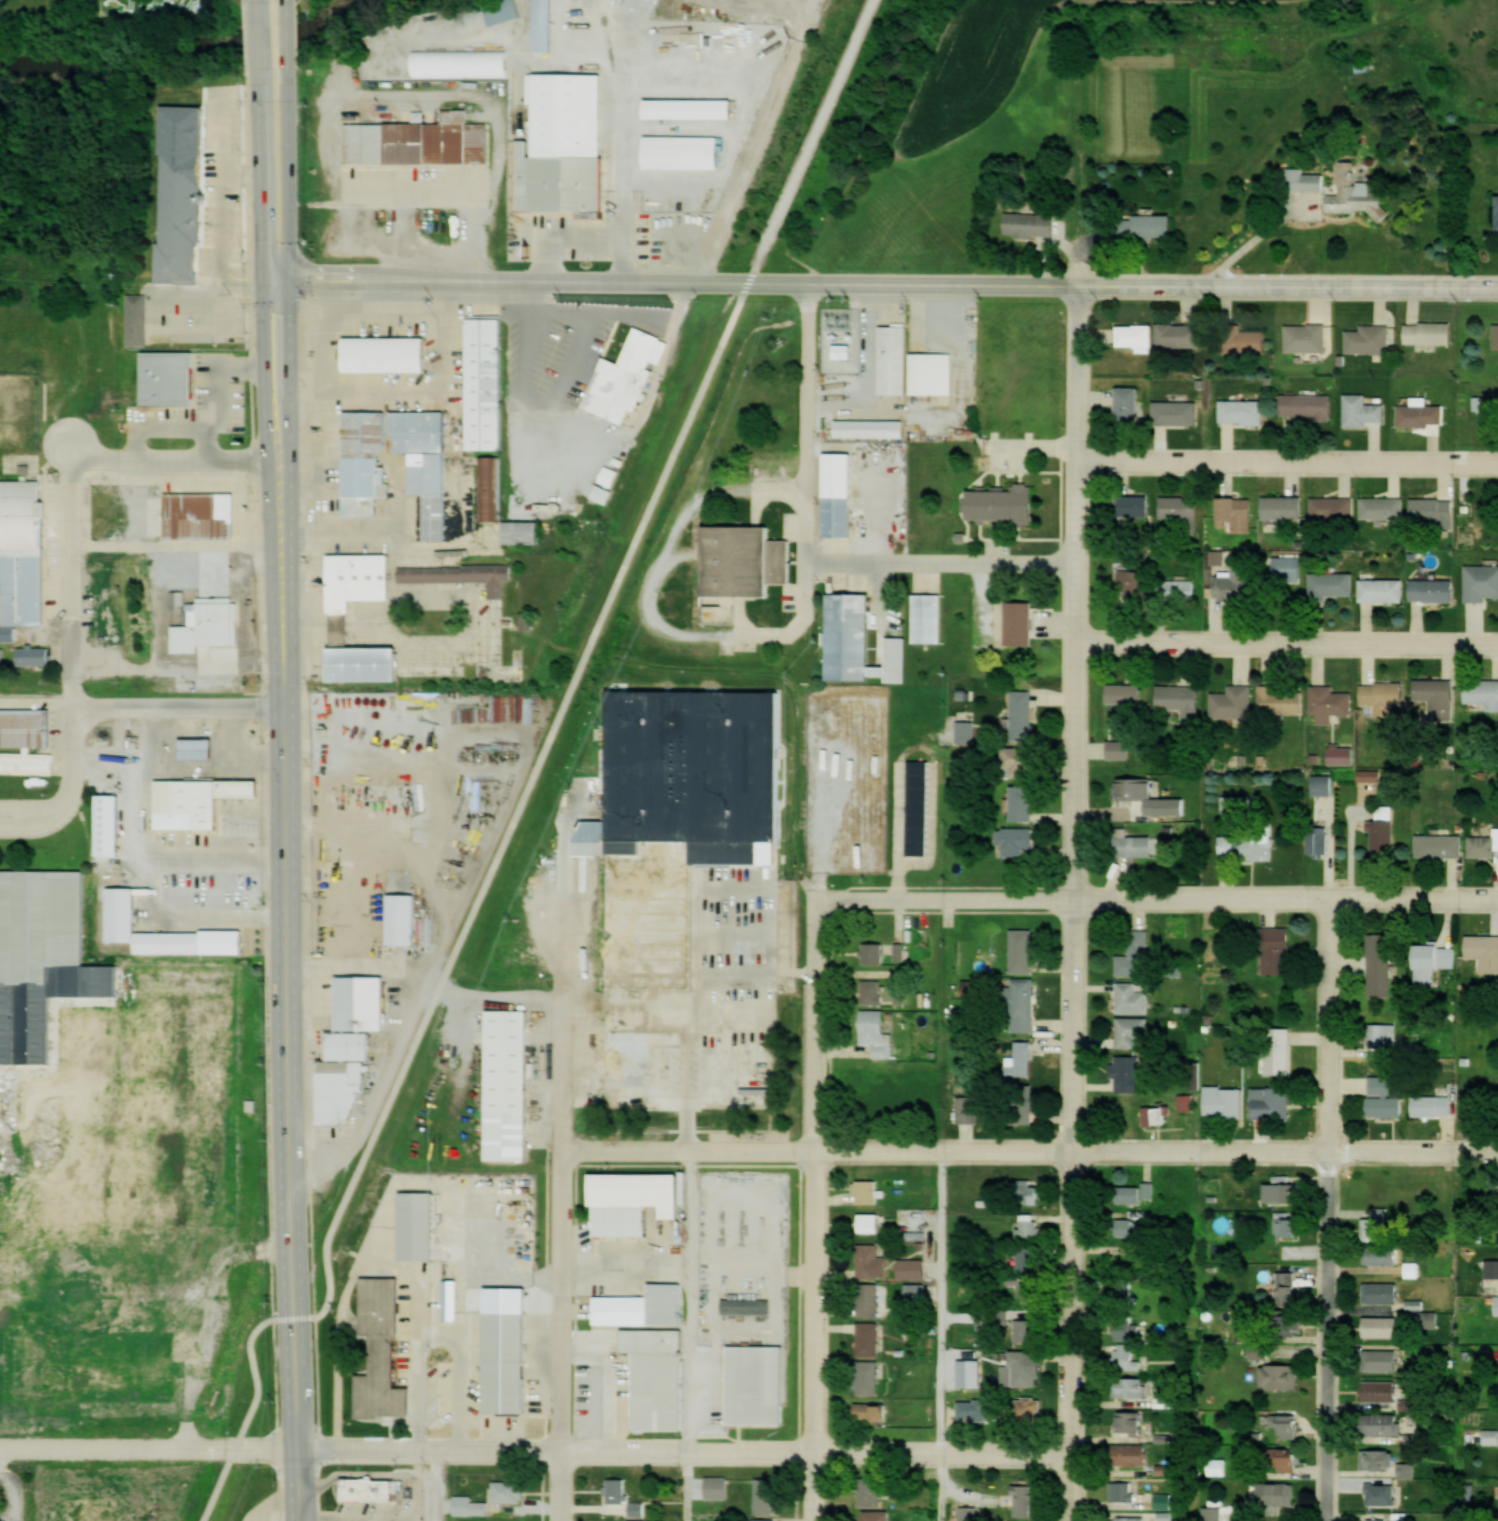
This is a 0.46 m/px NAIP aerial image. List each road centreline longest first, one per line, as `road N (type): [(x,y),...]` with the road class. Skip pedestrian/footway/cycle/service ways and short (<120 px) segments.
road 1 (secondary): [(1497,289),(263,277)]
road 2 (residential): [(1070,1520),(1078,287)]
road 3 (residential): [(1070,1462),(0,1450)]
road 4 (trunk): [(301,1520),(280,464)]
road 5 (residential): [(1497,1155),(564,1156)]
road 6 (residential): [(1497,905),(818,901)]
road 7 (residential): [(560,1520),(565,871)]
road 8 (residential): [(0,818),(74,819),(72,464),(280,464)]
road 9 (residential): [(813,1520),(818,901)]
road 10 (residential): [(1331,1520),(1336,905)]
road 11 (residential): [(1497,642),(1080,644)]
road 12 (residential): [(1497,466),(1082,462)]
road 13 (residential): [(808,564),(811,285)]
road 14 (residential): [(1081,564),(808,564)]
road 15 (residential): [(286,706),(73,707)]
road 16 (trunk): [(259,69),(263,277)]
road 17 (trunk): [(289,277),(289,70)]
road 18 (trunk): [(263,277),(266,389),(280,464)]
road 19 (trunk): [(280,464),(289,277)]

